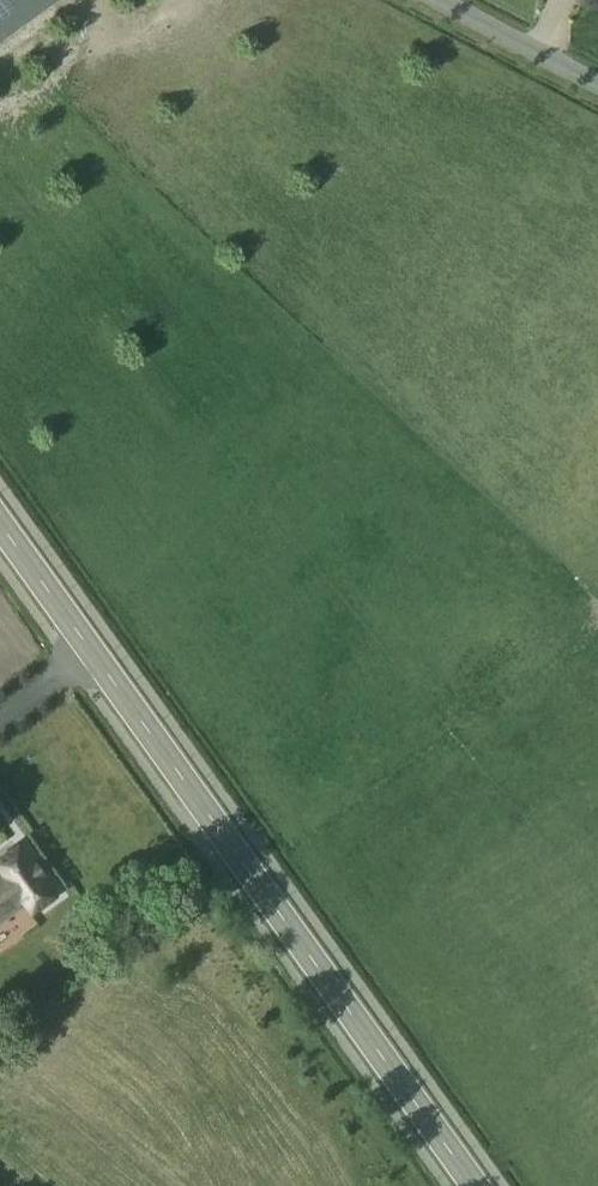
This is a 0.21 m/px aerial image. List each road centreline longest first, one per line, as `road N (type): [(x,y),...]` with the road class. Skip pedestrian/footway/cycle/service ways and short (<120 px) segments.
road 1 (secondary): [(472,1185),(0,528)]
road 2 (unclassified): [(597,84),(439,0)]

